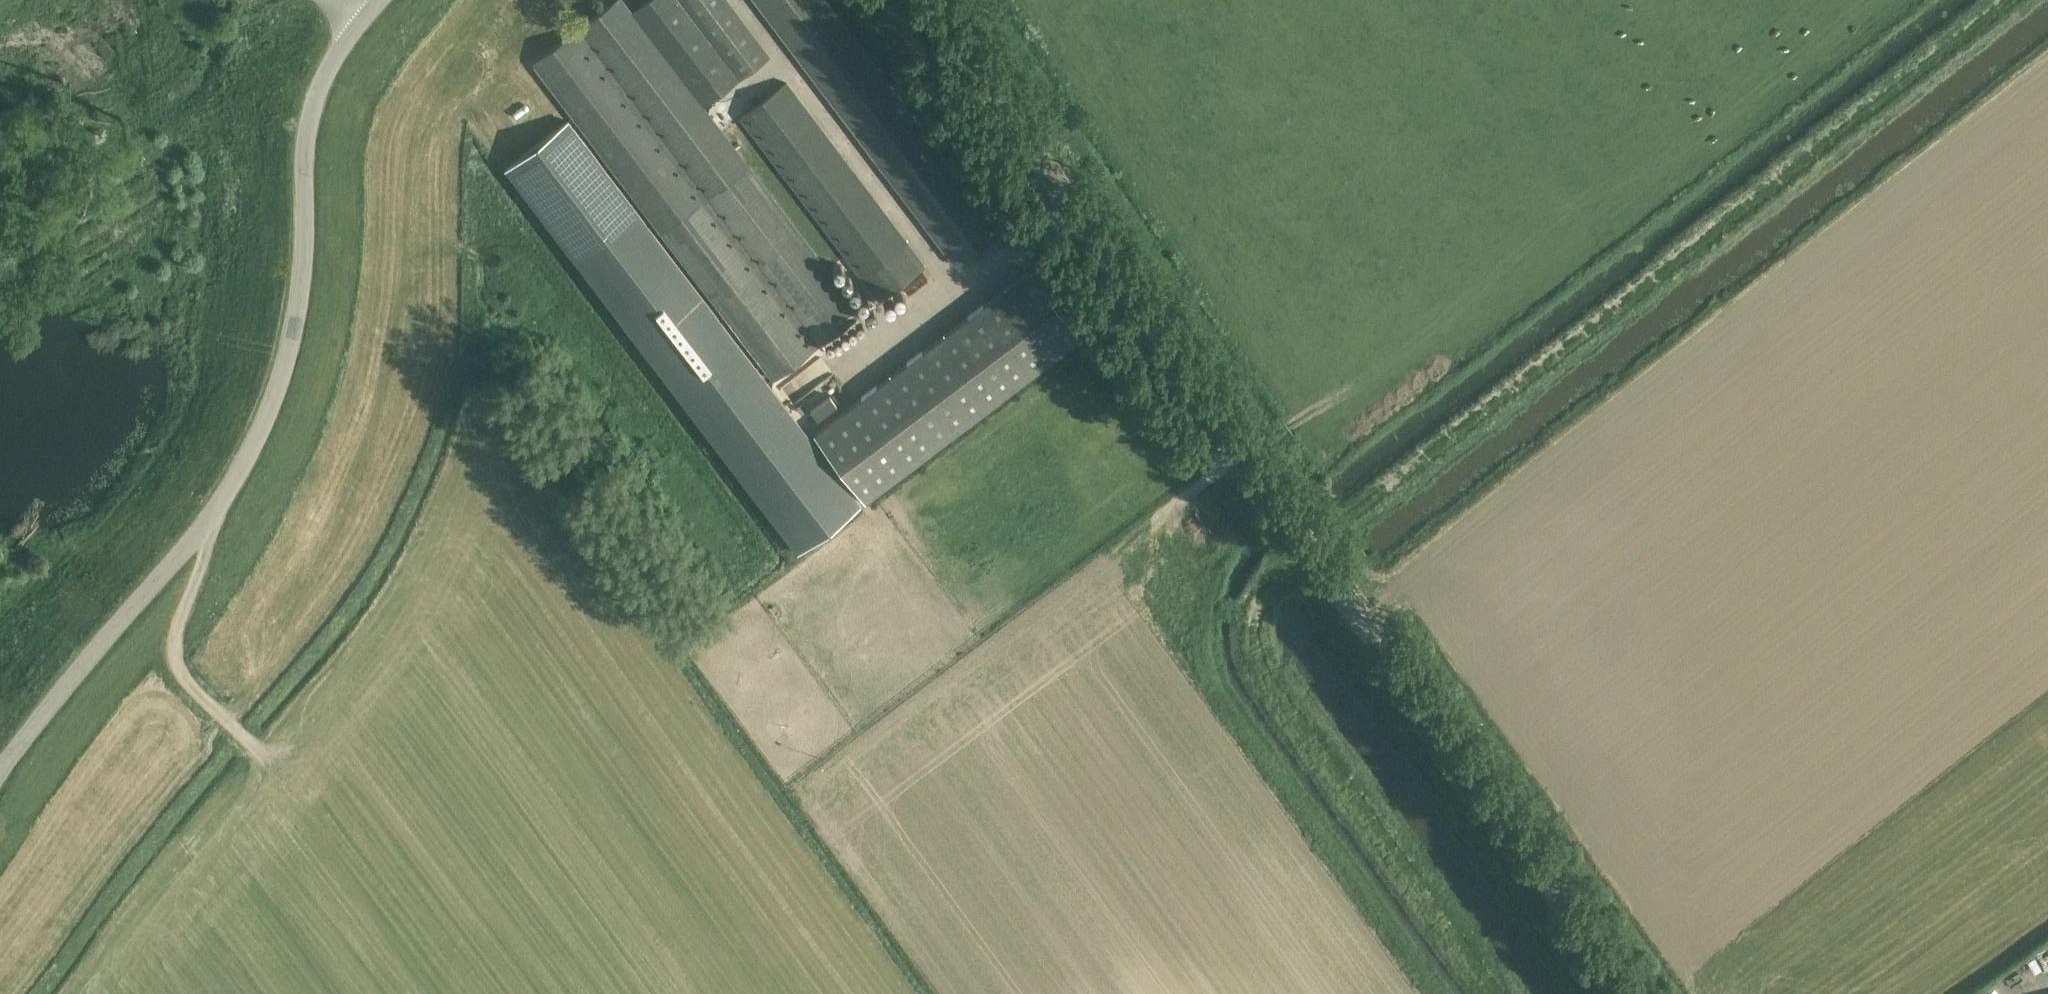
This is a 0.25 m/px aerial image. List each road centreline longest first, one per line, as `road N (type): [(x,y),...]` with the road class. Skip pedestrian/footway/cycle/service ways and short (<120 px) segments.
road 1 (unclassified): [(1636,993),(927,0)]
road 2 (unclassified): [(0,773),(54,698),(183,558),(275,398),(300,271),(304,132),(323,78),(379,0)]

